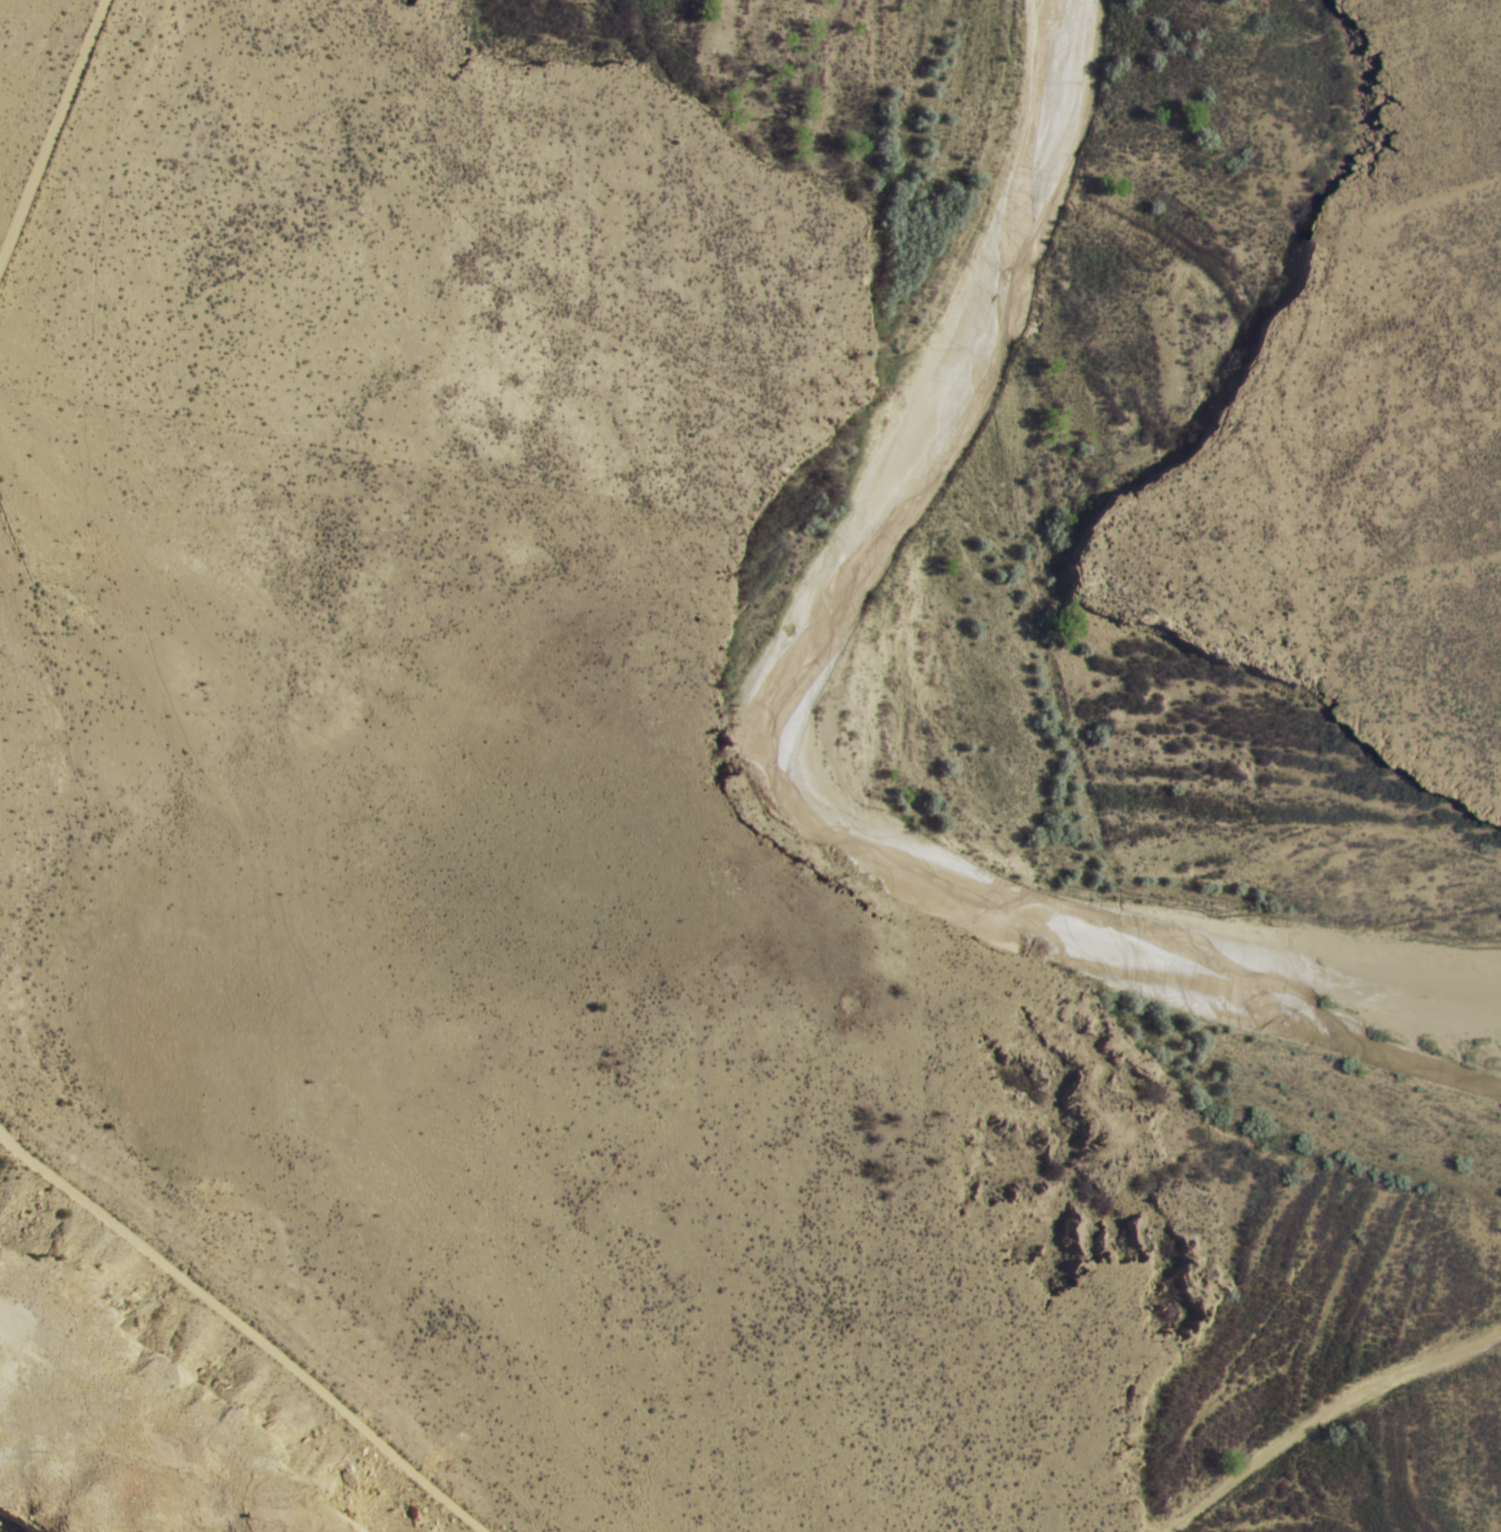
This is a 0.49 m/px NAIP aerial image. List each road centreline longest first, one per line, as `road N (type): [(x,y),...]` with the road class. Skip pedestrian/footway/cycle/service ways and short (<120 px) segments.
road 1 (residential): [(493,1531),(0,1129)]
road 2 (residential): [(0,258),(102,0)]

